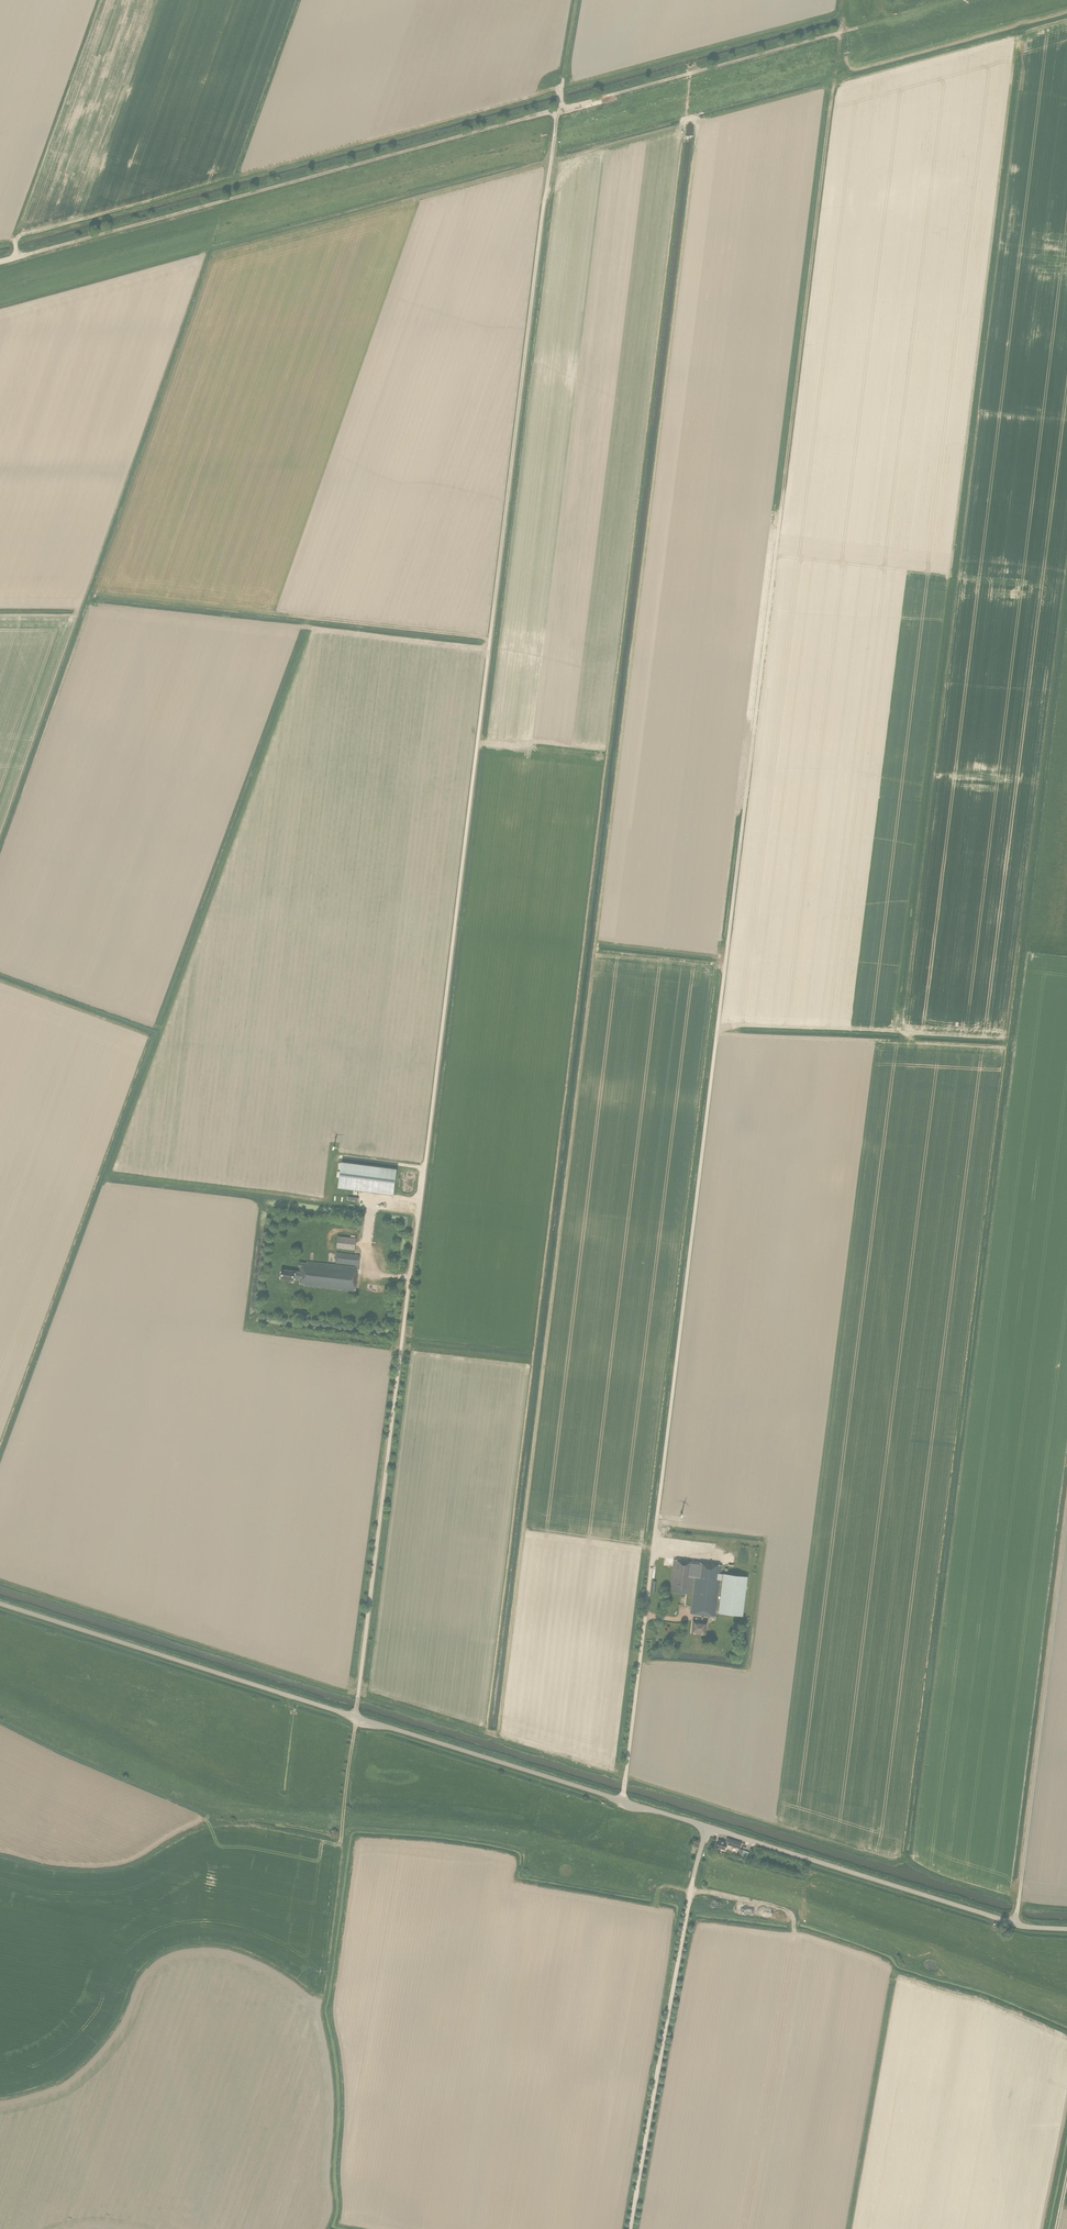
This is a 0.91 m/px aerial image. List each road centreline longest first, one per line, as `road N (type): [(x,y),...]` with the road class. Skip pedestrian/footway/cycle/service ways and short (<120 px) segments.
road 1 (unclassified): [(622,1801),(0,1604)]
road 2 (unclassified): [(630,2228),(706,1826)]
road 3 (unclassified): [(1066,1929),(1014,1923),(706,1826)]
road 4 (track): [(340,1843),(354,1716)]

